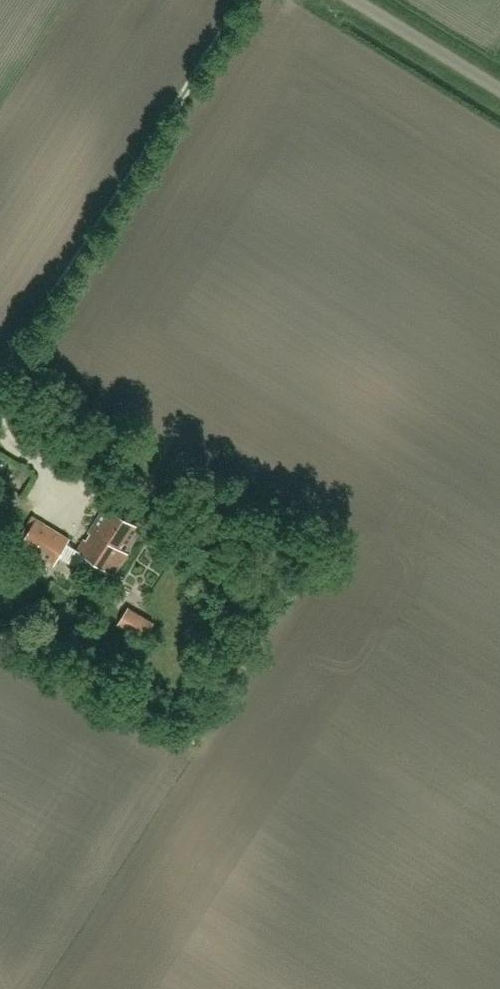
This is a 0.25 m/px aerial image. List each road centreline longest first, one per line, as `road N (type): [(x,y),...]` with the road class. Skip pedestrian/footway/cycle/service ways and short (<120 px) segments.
road 1 (unclassified): [(499,88),(356,0)]

